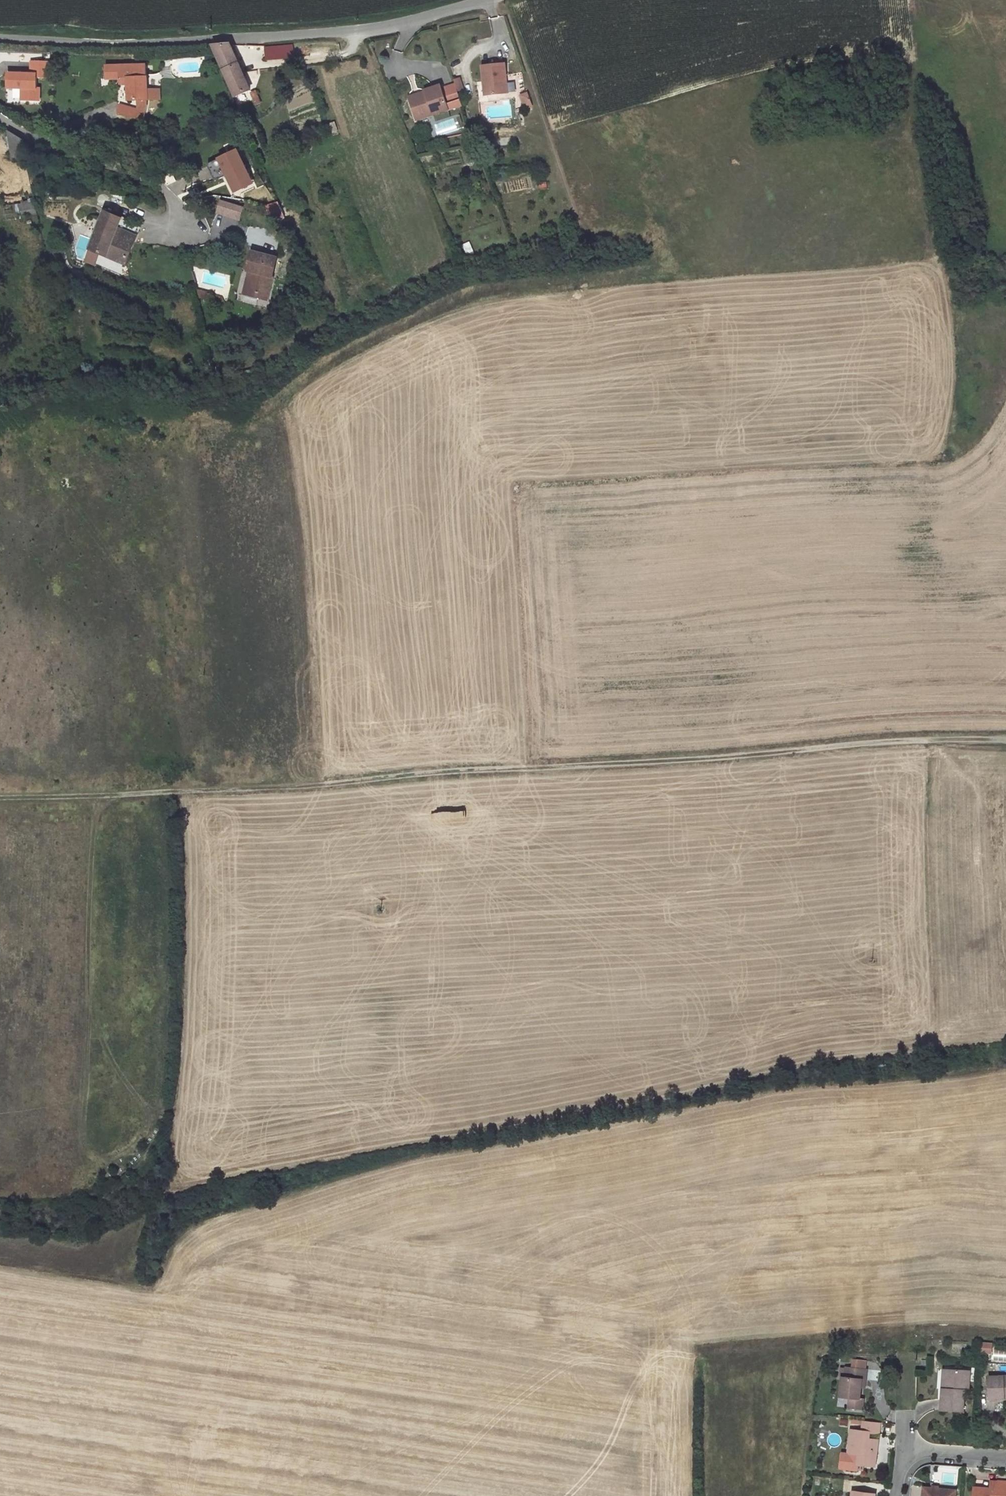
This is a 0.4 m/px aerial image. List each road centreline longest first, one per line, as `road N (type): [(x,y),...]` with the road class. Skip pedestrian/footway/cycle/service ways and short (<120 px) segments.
road 1 (track): [(0,799),(111,799),(712,762),(933,741),(1005,742)]
road 2 (unclassified): [(483,0),(357,32),(117,42),(0,38)]
road 3 (residential): [(0,116),(31,137),(151,178),(178,209),(178,230)]

